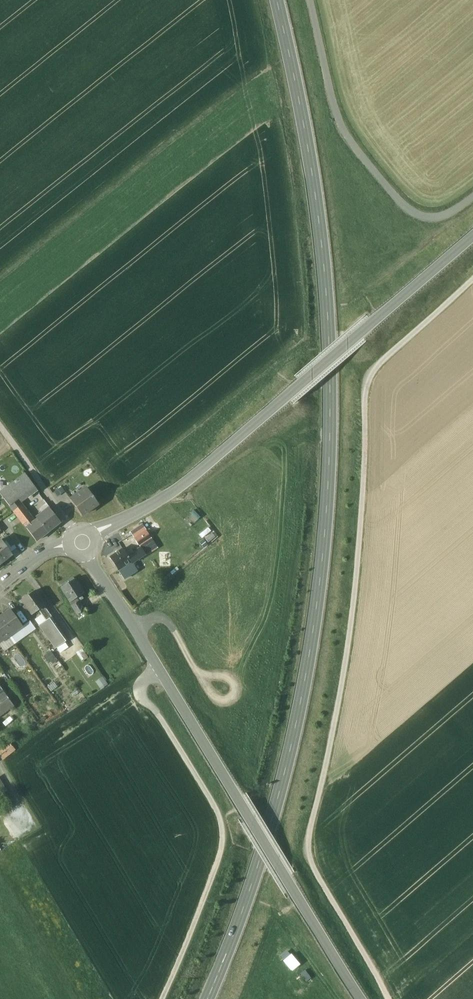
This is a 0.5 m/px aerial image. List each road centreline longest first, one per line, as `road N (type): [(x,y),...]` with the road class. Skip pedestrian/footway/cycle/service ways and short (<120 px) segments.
road 1 (primary): [(208,998),(259,863),(294,738),(325,529),(332,334),(306,123),(279,0)]
road 2 (track): [(388,998),(307,844),(357,594),(365,390),(377,365),(472,281)]
road 3 (residential): [(361,998),(83,541)]
road 4 (residential): [(472,234),(190,479),(83,541)]
road 5 (track): [(162,998),(223,838),(220,817),(140,690),(159,669)]
road 6 (track): [(311,0),(338,119),(403,206),(439,219),(472,197)]
road 7 (track): [(135,628),(156,616),(168,619),(213,695),(228,700),(235,682),(216,676)]

